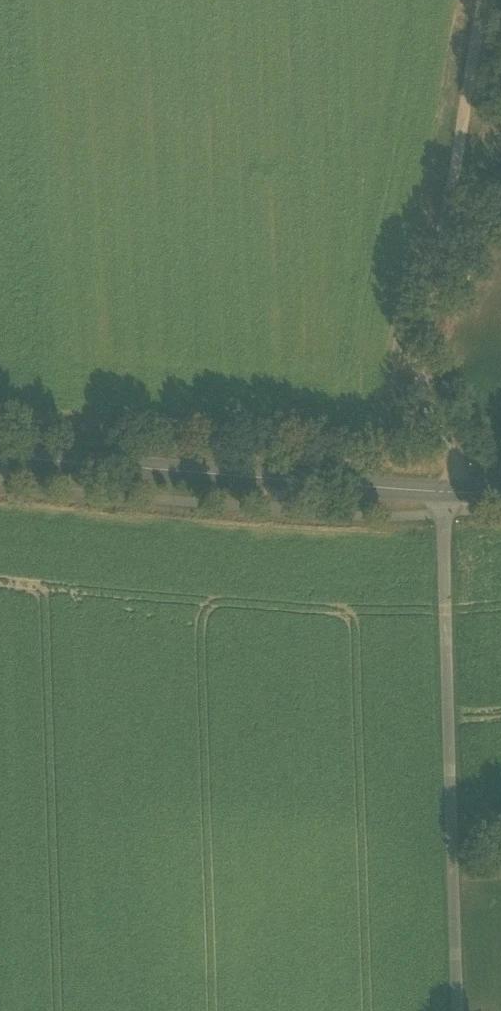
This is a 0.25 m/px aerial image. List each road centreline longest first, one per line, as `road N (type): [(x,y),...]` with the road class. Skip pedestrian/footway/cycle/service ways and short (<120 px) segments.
road 1 (track): [(485,0),(420,375),(452,467),(445,527),(461,1010)]
road 2 (unclassified): [(0,465),(86,479),(500,488)]

